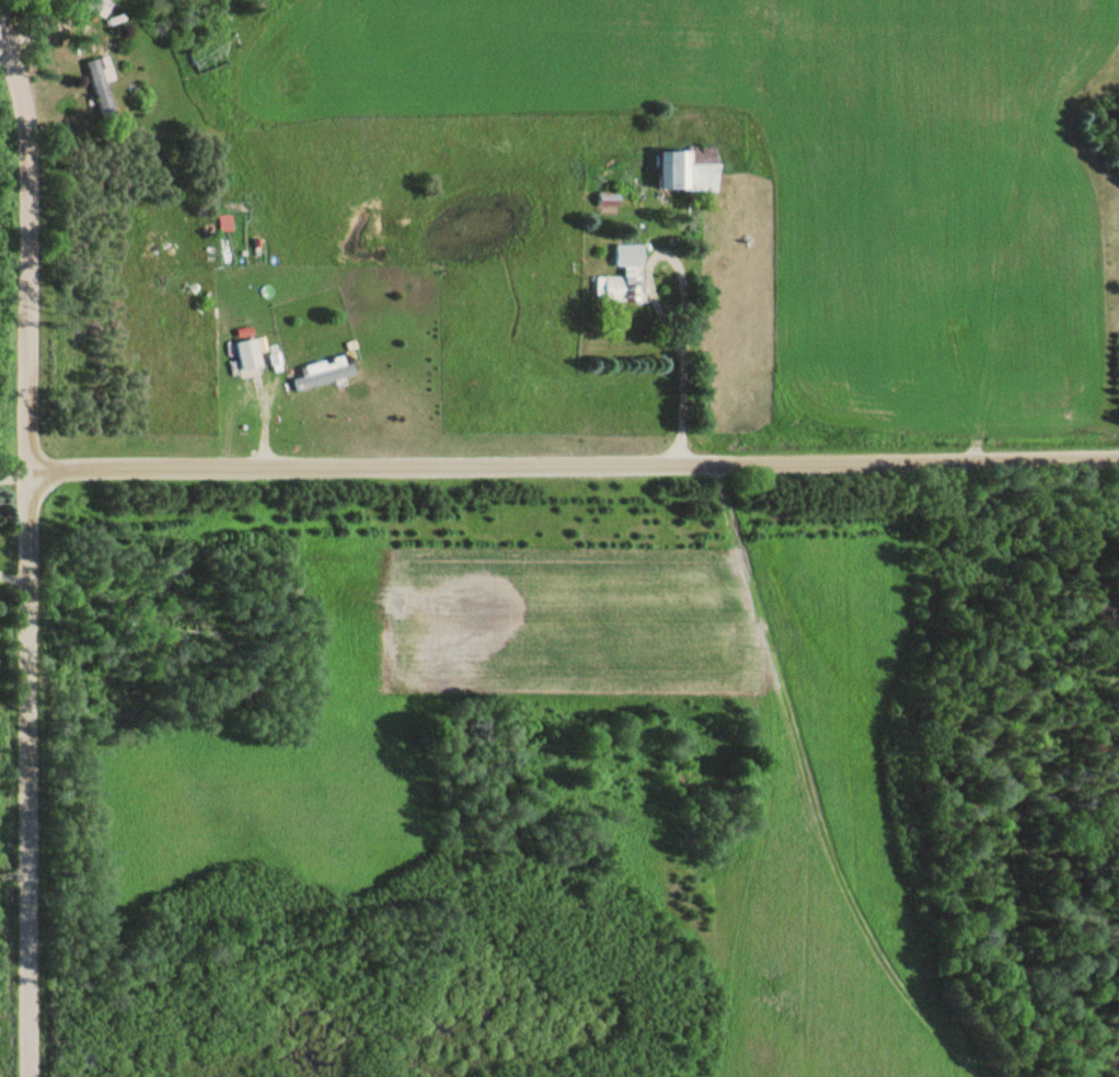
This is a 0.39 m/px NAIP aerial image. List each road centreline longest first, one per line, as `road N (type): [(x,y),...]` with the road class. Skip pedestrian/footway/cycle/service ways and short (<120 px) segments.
road 1 (residential): [(30,468),(1118,456)]
road 2 (residential): [(33,1076),(30,468)]
road 3 (residential): [(30,468),(33,135),(20,51),(0,6)]

